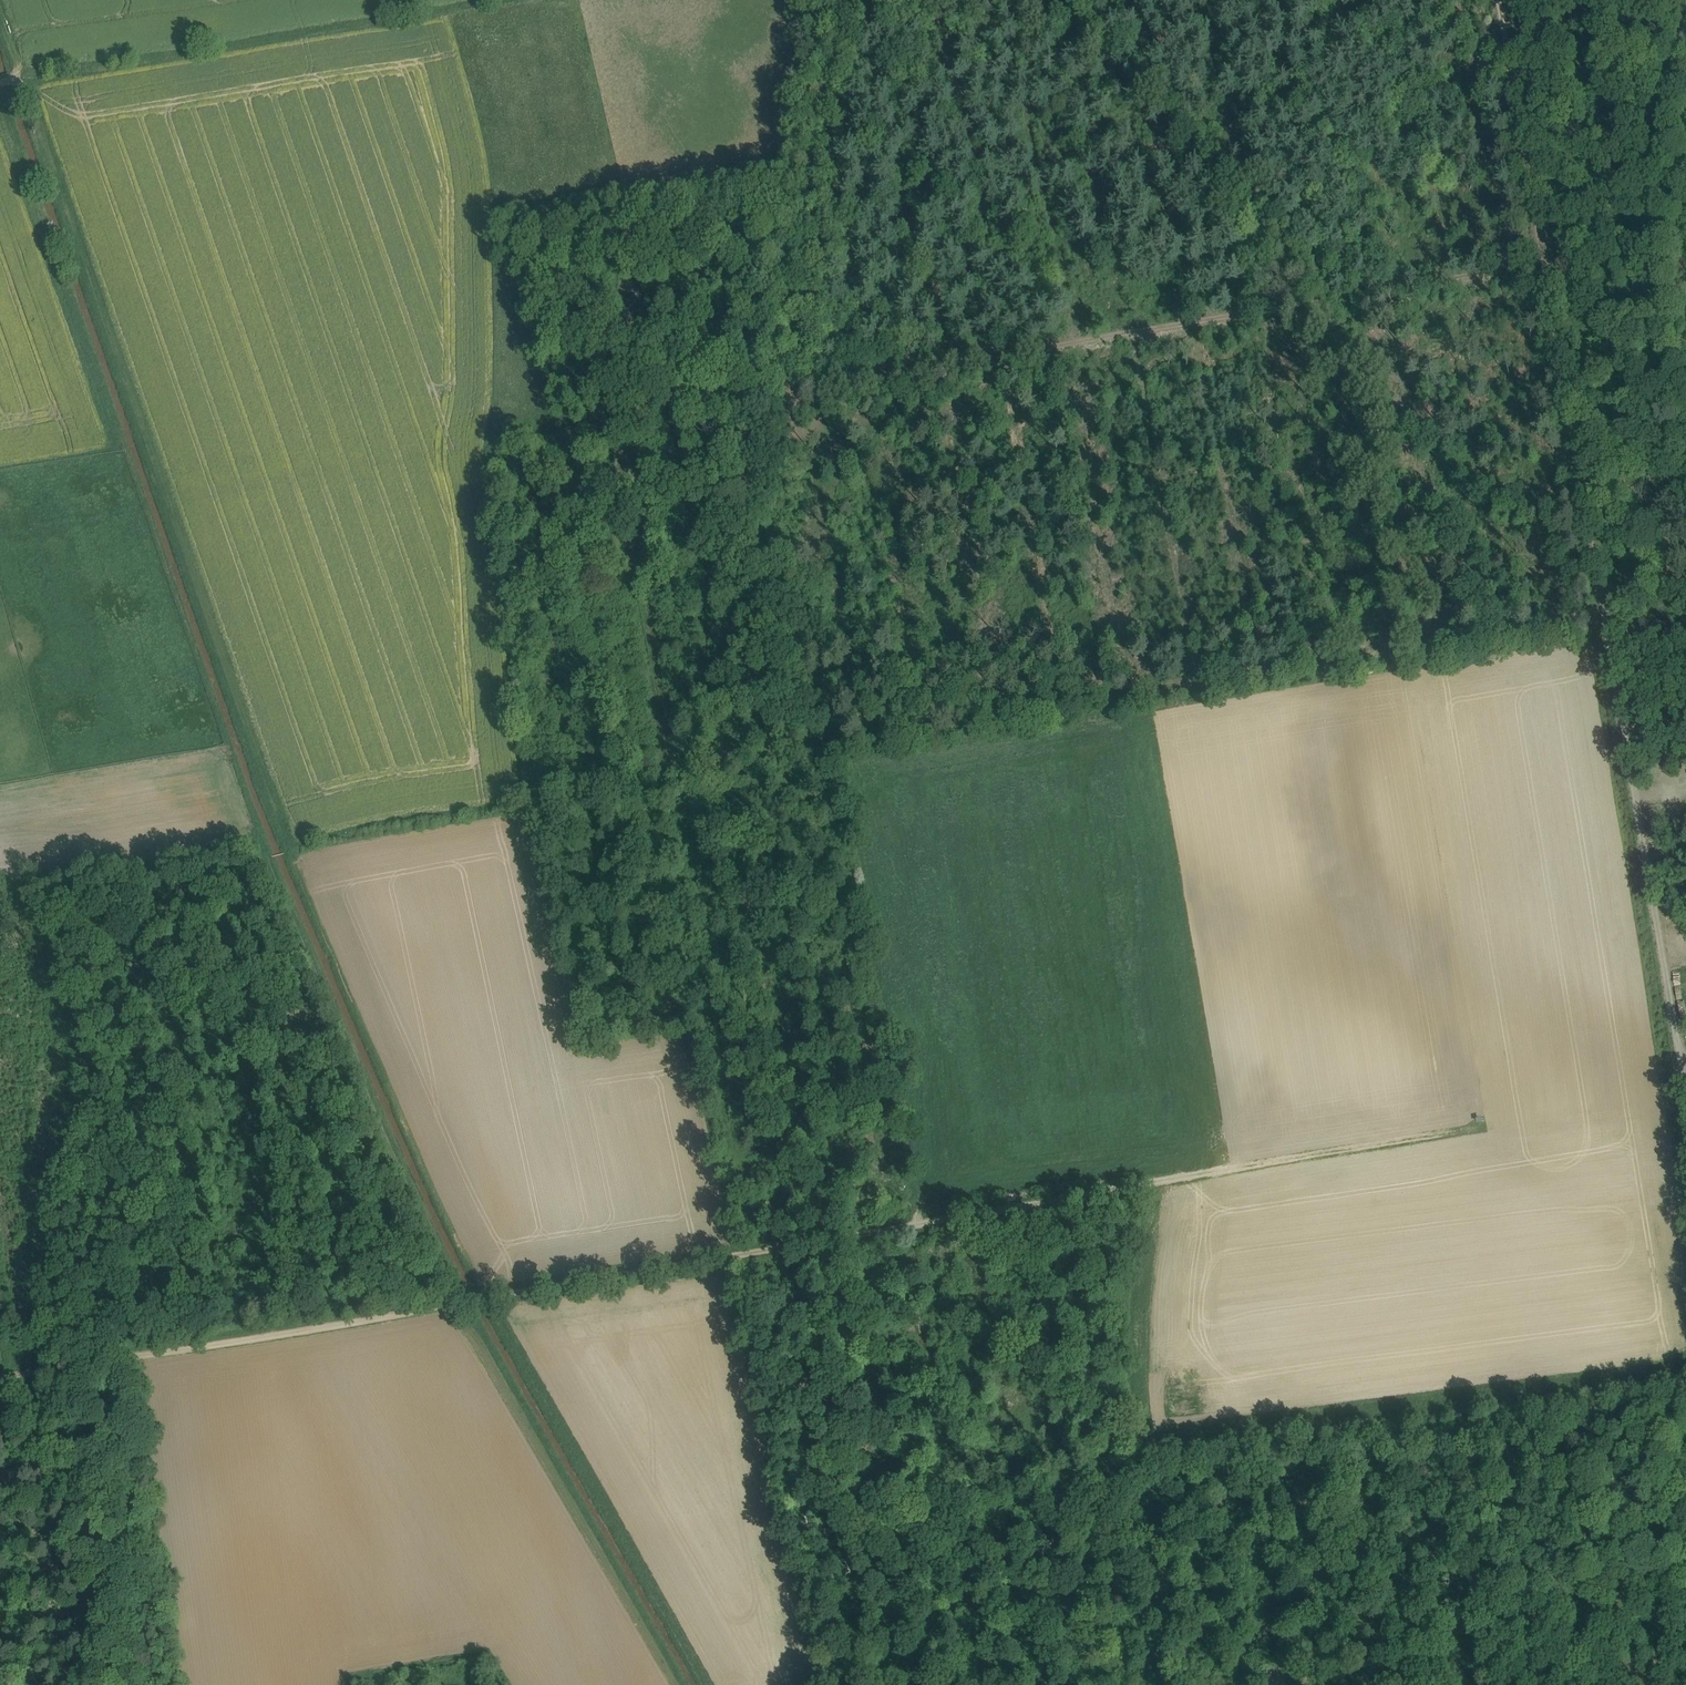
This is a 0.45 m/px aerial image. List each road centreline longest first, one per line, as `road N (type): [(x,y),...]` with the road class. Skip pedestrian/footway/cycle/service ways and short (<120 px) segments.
road 1 (track): [(0,1382),(1290,1161)]
road 2 (track): [(1501,0),(1685,1119)]
road 3 (track): [(1547,281),(651,414)]

